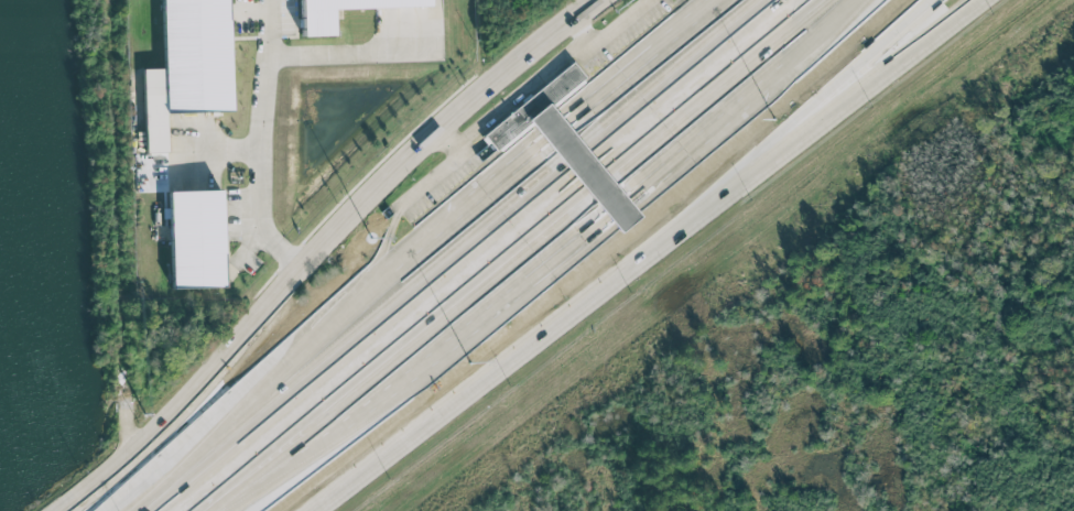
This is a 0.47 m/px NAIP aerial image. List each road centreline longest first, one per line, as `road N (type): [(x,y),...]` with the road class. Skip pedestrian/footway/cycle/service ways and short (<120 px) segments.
road 1 (primary): [(311,510),(978,0)]
road 2 (motorway): [(714,0),(105,510)]
road 3 (primary): [(607,0),(456,118),(264,307),(129,458),(58,510)]
road 4 (motorway): [(579,155),(152,510)]
road 5 (motorway): [(203,510),(609,186)]
road 6 (motorway): [(609,186),(839,0)]
road 7 (motorway): [(766,0),(579,155)]
road 8 (motorway): [(802,137),(816,99),(923,0)]

